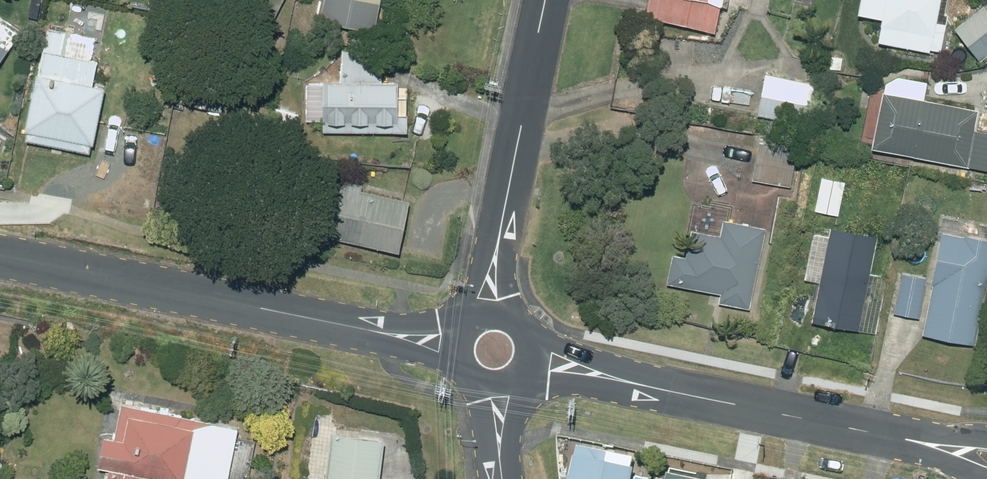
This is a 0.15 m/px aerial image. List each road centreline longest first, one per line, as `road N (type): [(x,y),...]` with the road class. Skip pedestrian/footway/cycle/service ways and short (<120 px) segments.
road 1 (residential): [(0,254),(459,345)]
road 2 (residential): [(529,359),(986,452)]
road 3 (residential): [(494,315),(496,262),(548,0)]

